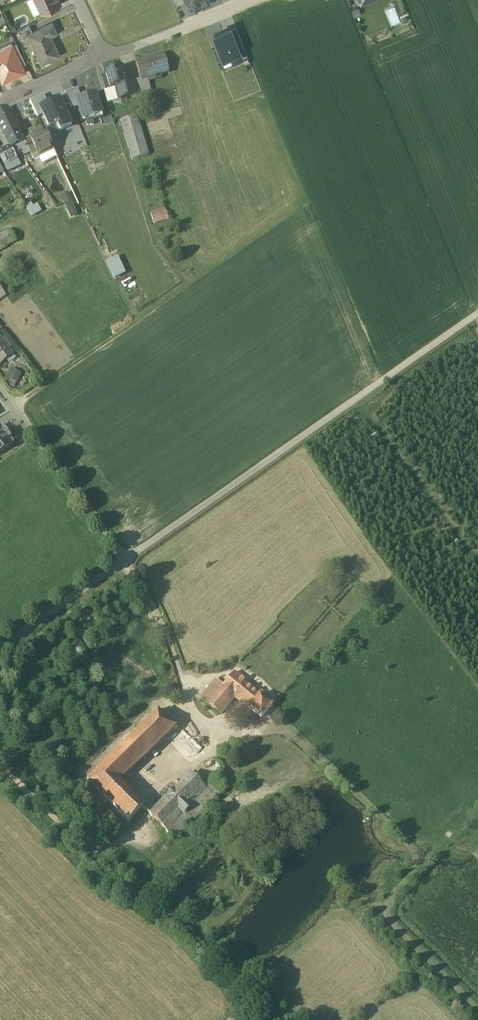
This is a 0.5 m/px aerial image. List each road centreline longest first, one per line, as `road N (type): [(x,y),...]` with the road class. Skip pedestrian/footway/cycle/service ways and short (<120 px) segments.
road 1 (unclassified): [(34,437),(122,561),(477,312)]
road 2 (track): [(0,768),(98,852),(221,737)]
road 3 (track): [(477,817),(430,867),(284,727),(263,734)]
road 4 (track): [(12,405),(181,288)]
road 5 (track): [(430,867),(395,905),(392,924),(477,1013)]
road 6 (residential): [(101,56),(251,0)]

